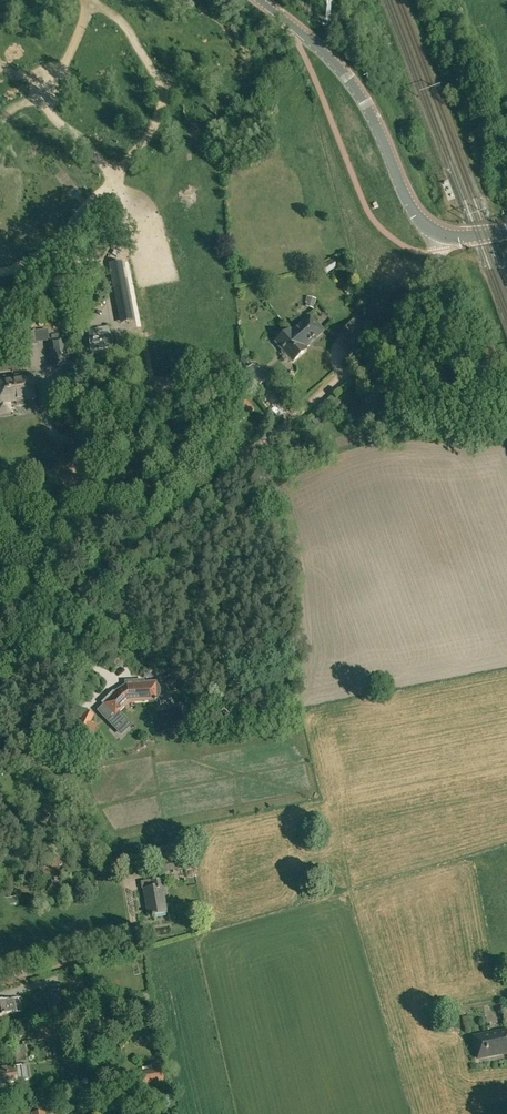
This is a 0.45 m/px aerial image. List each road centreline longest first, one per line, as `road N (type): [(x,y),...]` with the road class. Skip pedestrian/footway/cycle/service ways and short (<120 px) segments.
road 1 (track): [(0,677),(80,597),(390,333)]
road 2 (track): [(131,229),(169,460),(243,461)]
road 3 (primary): [(442,235),(417,218),(375,121),(340,67),(261,0)]

